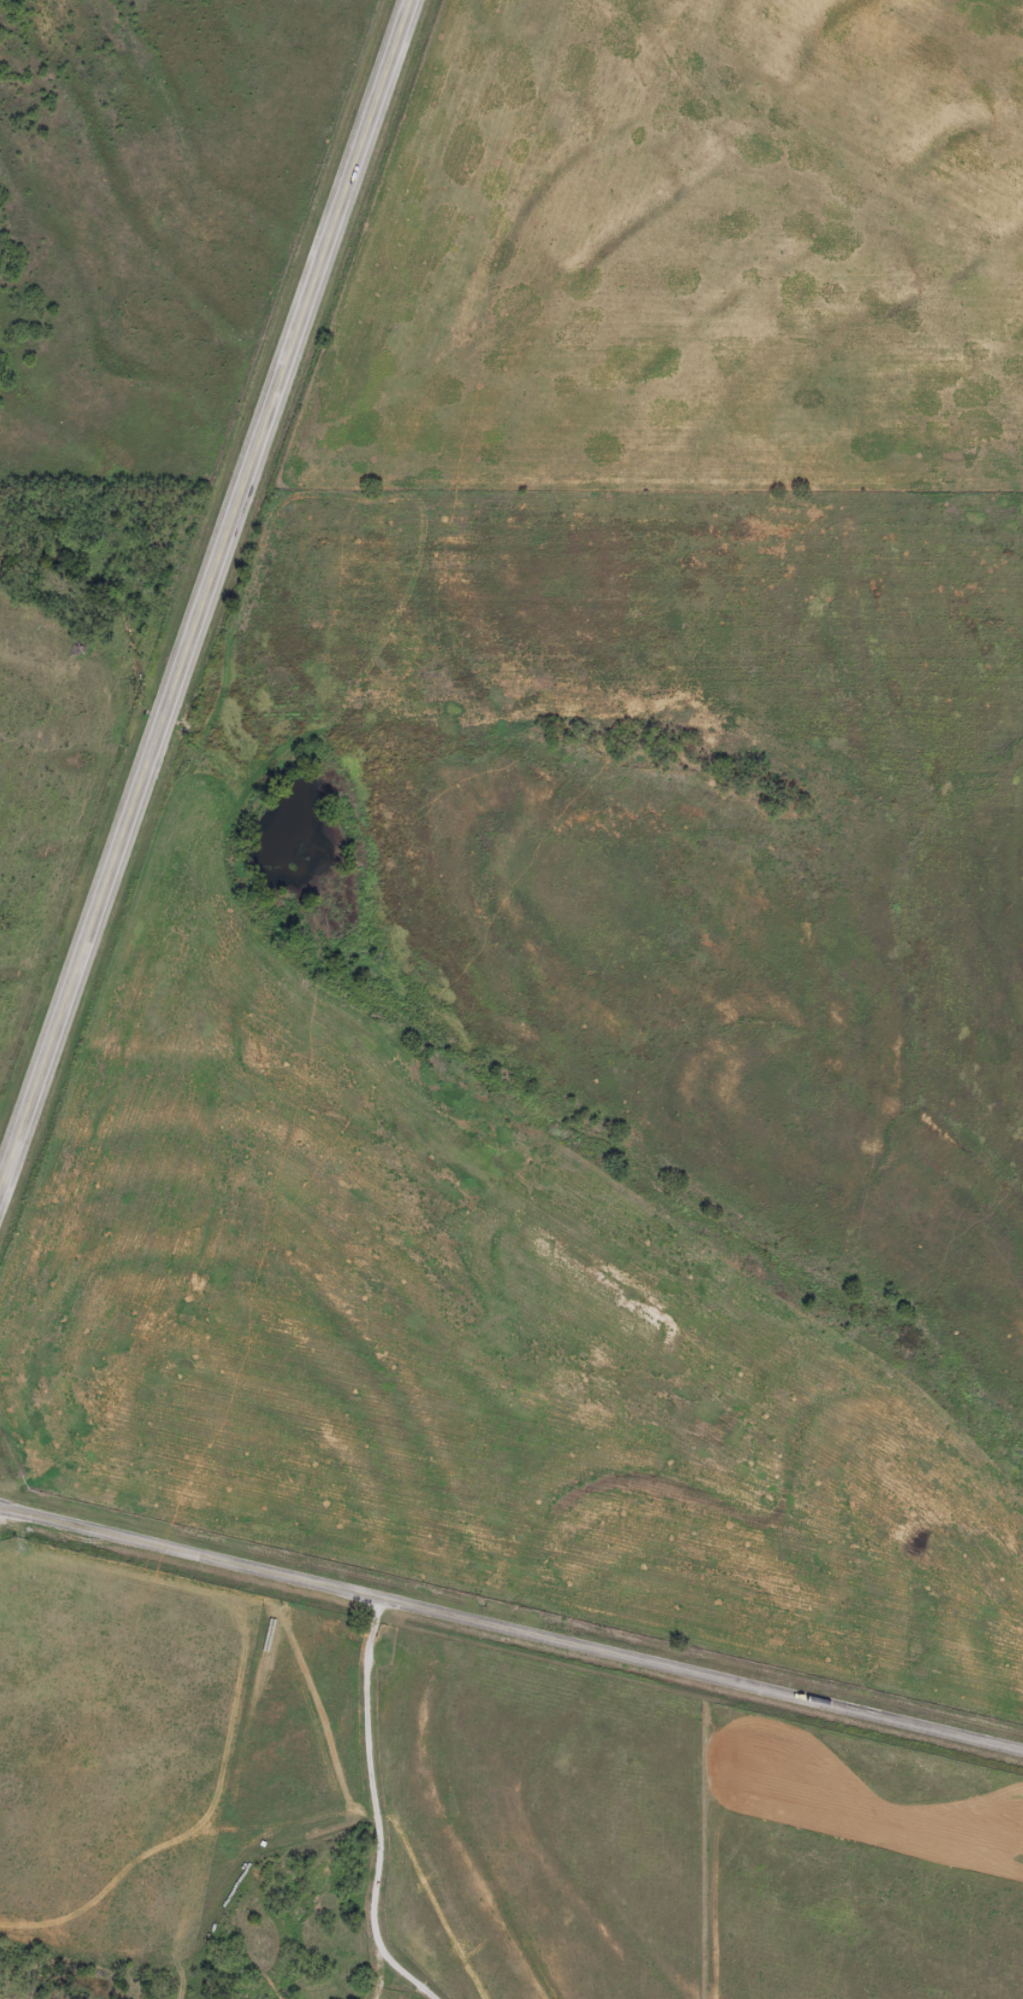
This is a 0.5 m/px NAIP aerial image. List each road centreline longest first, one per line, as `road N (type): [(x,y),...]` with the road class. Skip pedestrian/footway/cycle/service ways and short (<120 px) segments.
road 1 (primary): [(0,1209),(417,0)]
road 2 (secondary): [(1022,1752),(0,1511)]
road 3 (residential): [(1022,84),(1008,73),(890,53),(844,22),(832,0)]

